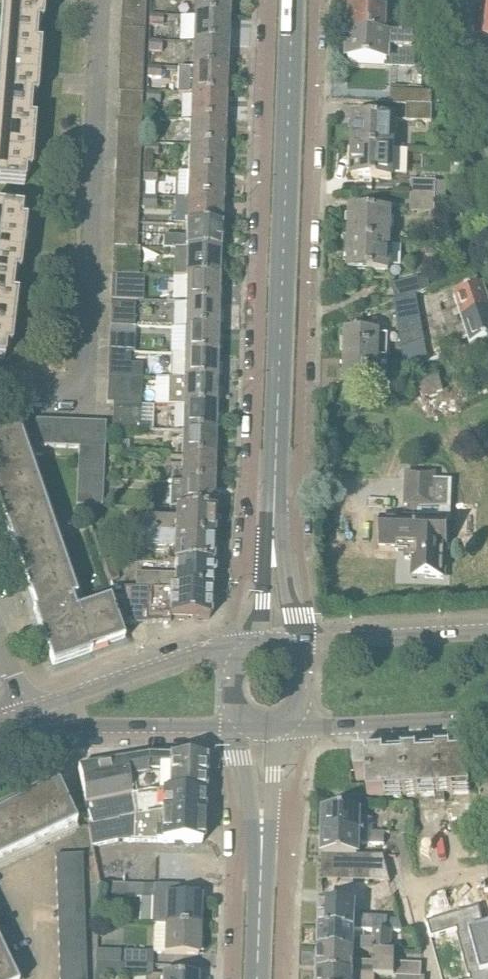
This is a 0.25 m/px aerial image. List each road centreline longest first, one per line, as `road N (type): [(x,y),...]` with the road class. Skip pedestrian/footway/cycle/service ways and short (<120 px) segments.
road 1 (residential): [(274,564),(302,540),(320,0)]
road 2 (residential): [(265,0),(245,536),(274,564)]
road 3 (tertiary): [(274,564),(293,0)]
road 4 (residential): [(0,392),(65,390),(83,370),(97,0)]
road 5 (tertiary): [(244,656),(183,659),(33,720)]
road 6 (tertiary): [(33,720),(210,723),(239,711)]
road 7 (tertiary): [(487,630),(323,639),(290,654)]
road 8 (tertiary): [(298,710),(331,724),(487,719)]
road 9 (residential): [(287,978),(292,835),(262,805)]
road 10 (residential): [(262,805),(233,834),(228,978)]
road 11 (tertiary): [(256,978),(262,805)]
road 12 (residential): [(487,128),(464,66),(463,0)]

